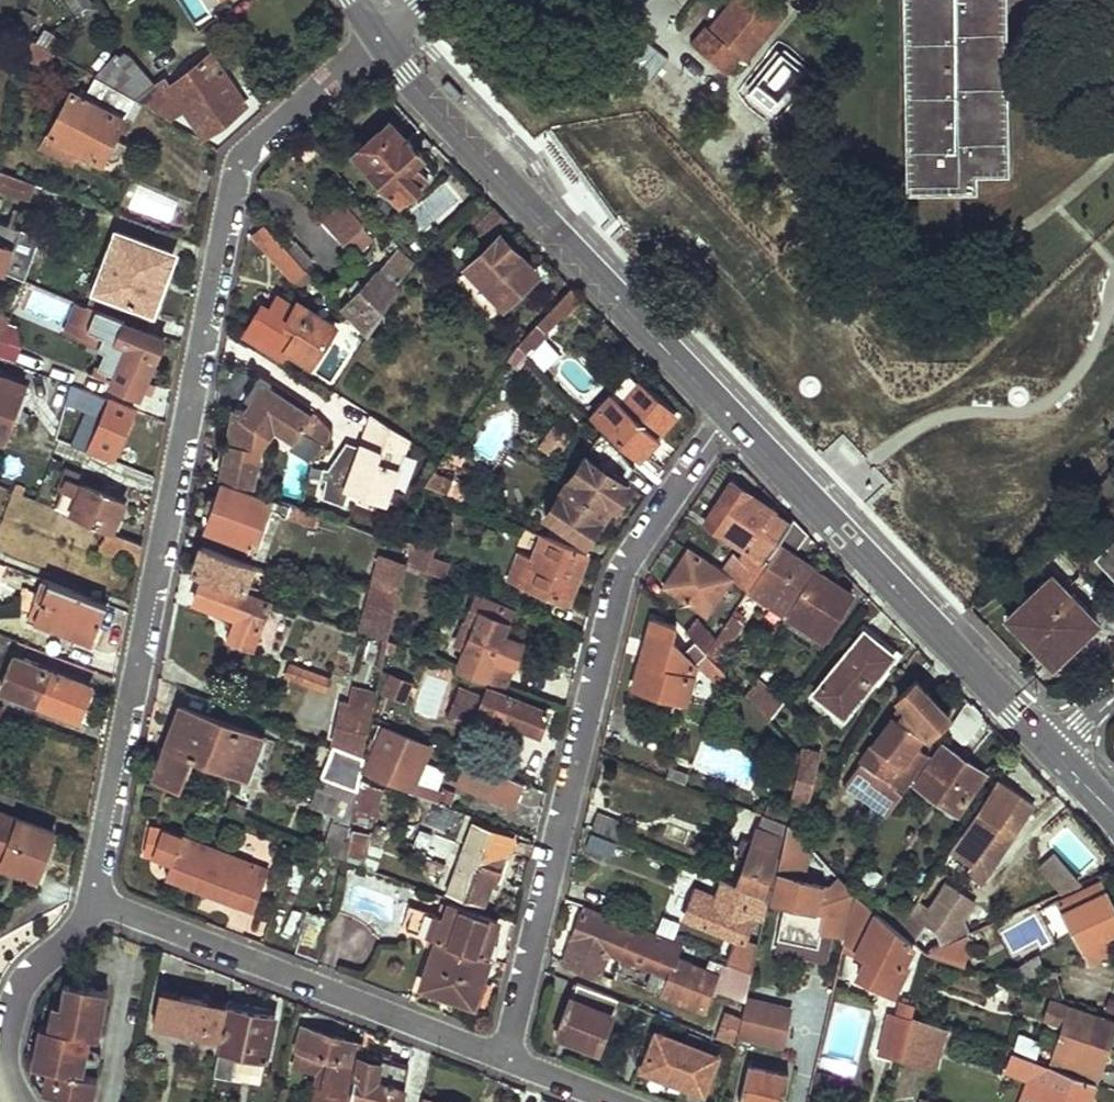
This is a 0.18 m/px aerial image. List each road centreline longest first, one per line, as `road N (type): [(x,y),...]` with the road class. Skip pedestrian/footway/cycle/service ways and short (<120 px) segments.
road 1 (residential): [(103,910),(239,170),(380,36)]
road 2 (residential): [(506,1058),(623,572),(729,416)]
road 3 (tertiary): [(729,416),(432,104),(380,36)]
road 4 (tertiary): [(1055,754),(729,416)]
road 5 (residential): [(506,1058),(103,910)]
road 6 (residential): [(21,1101),(4,1047),(17,996),(103,910)]

